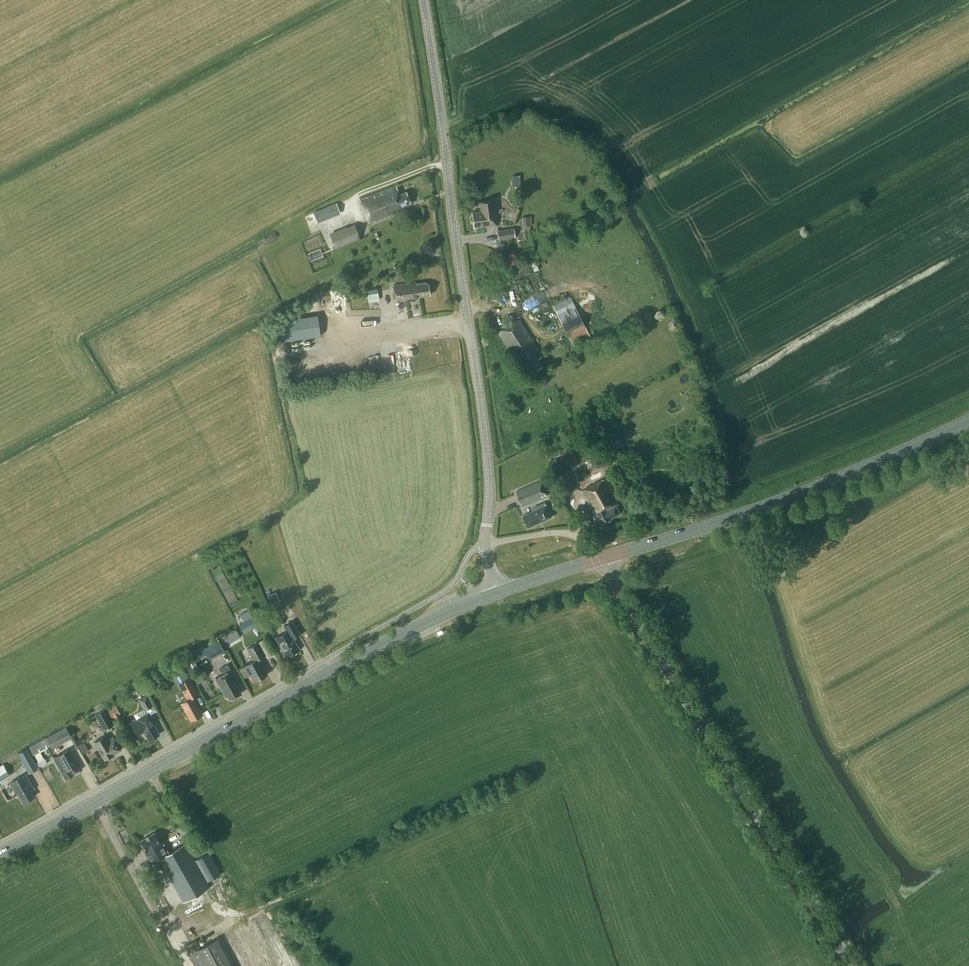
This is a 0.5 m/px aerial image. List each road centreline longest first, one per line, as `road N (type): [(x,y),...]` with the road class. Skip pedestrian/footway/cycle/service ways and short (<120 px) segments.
road 1 (secondary): [(0,855),(379,645),(498,592)]
road 2 (unclassified): [(486,545),(488,457),(425,0)]
road 3 (tertiary): [(853,965),(599,559)]
road 4 (secondary): [(599,559),(829,482),(968,421)]
road 5 (unclassified): [(599,559),(556,532),(486,545)]

